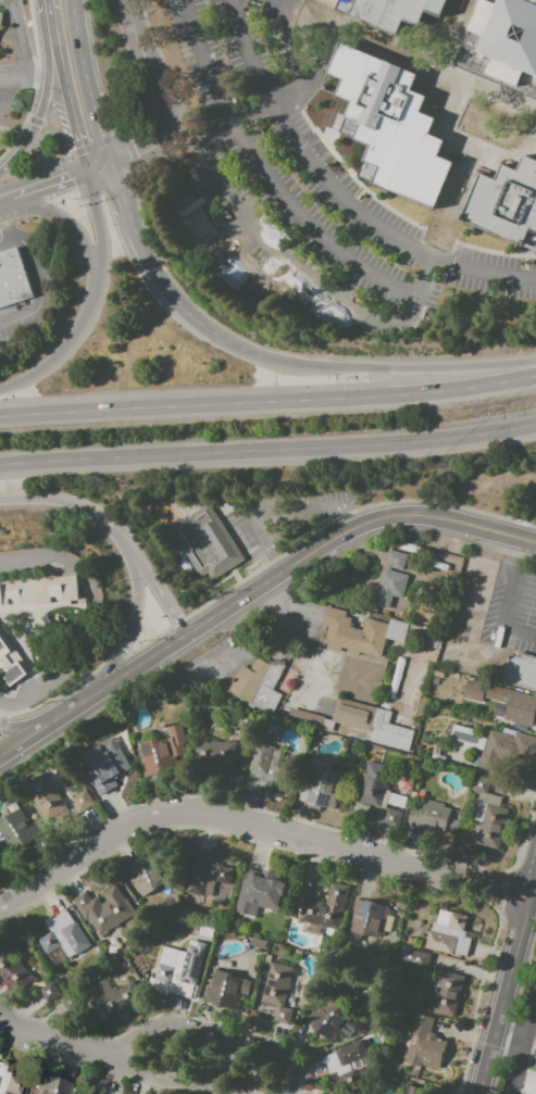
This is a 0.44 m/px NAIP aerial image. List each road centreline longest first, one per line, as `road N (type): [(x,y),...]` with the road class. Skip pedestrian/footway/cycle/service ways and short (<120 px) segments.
road 1 (tertiary): [(535,545),(435,515),(373,519),(287,566),(48,724)]
road 2 (residential): [(527,900),(203,815),(163,815),(126,831),(12,900)]
road 3 (motorway): [(535,377),(451,392),(0,421)]
road 4 (motorway): [(0,465),(378,447),(535,425)]
road 5 (residential): [(285,1093),(290,1068),(283,1054),(173,1023),(107,1056),(225,1093)]
road 6 (motorway): [(535,362),(326,368),(262,359)]
road 7 (tertiary): [(535,866),(479,1093)]
road 8 (tertiary): [(126,0),(169,98),(173,130),(151,151),(110,164)]
road 9 (motorway): [(0,206),(45,209),(78,230),(97,285),(80,334)]
road 10 (secondary): [(110,164),(75,0)]
road 11 (motorway): [(87,172),(104,264),(80,334)]
road 12 (motorway): [(127,542),(140,596),(137,624),(109,683)]
road 13 (motorway): [(172,295),(141,247),(110,164)]
road 14 (secondary): [(52,45),(38,124),(0,176)]
road 15 (motorway): [(0,505),(77,506),(127,542)]
road 16 (secondary): [(52,45),(87,172)]

